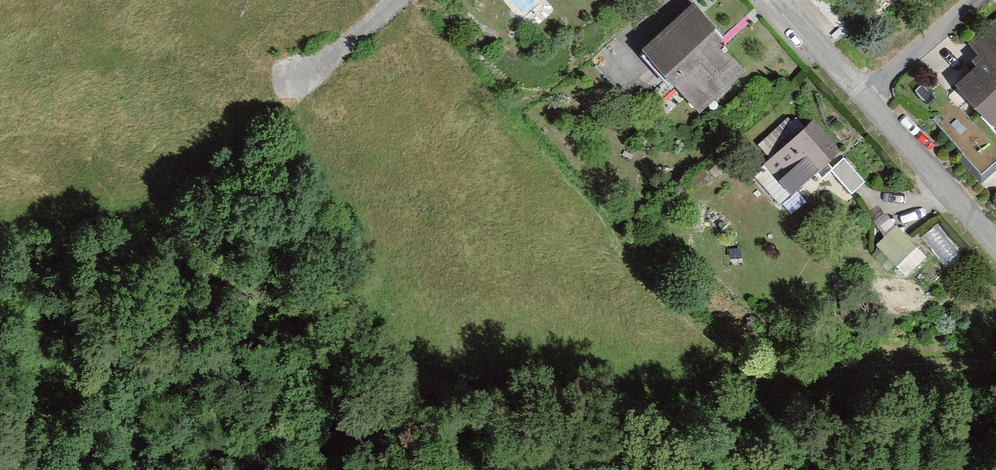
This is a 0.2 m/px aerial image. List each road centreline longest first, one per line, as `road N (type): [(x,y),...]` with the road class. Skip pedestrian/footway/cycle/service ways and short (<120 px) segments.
road 1 (residential): [(995,252),(772,0)]
road 2 (track): [(5,469),(31,410),(91,355),(166,363),(261,408)]
road 3 (residential): [(393,0),(295,87)]

